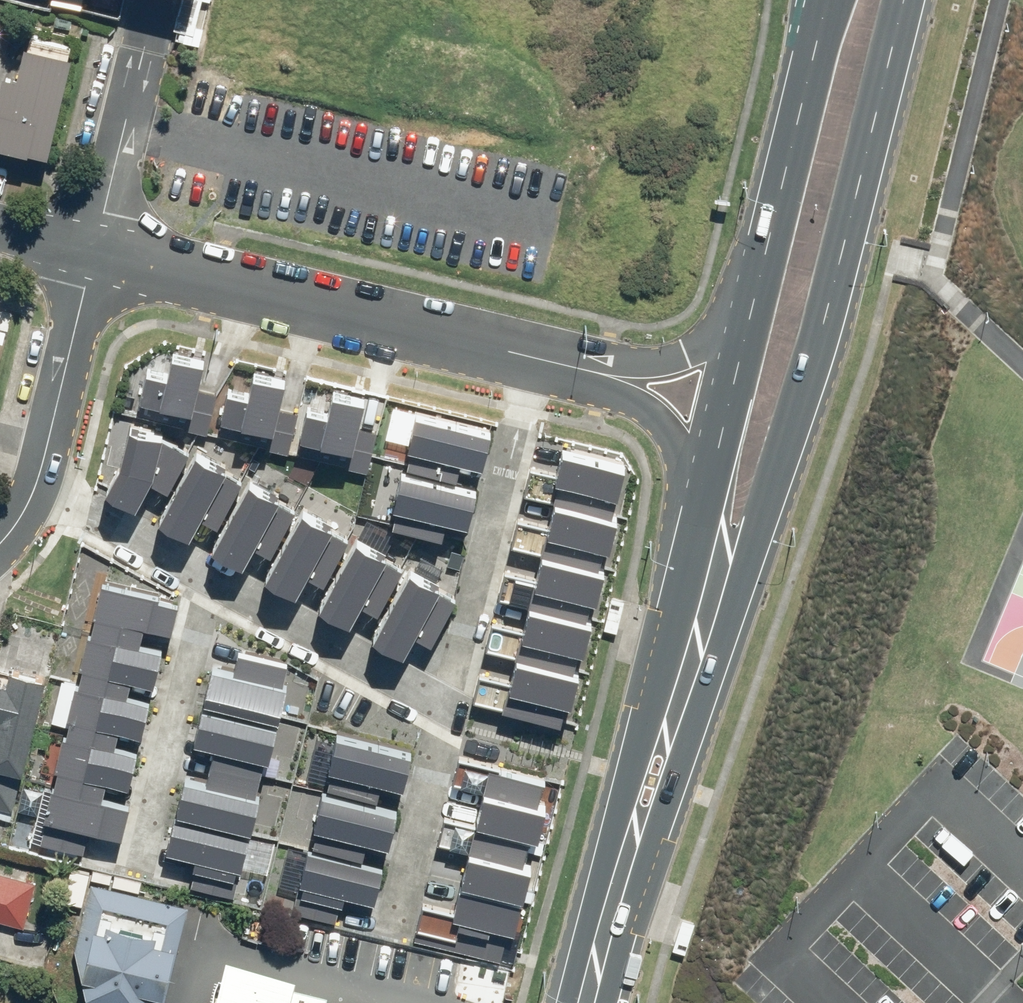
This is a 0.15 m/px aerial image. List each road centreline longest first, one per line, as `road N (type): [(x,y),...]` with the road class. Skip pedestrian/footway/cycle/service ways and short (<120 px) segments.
road 1 (residential): [(31,486),(457,718),(542,360)]
road 2 (secondary): [(903,0),(770,505),(688,640)]
road 3 (residential): [(542,360),(98,245)]
road 4 (secondary): [(599,1002),(688,640)]
road 5 (secondary): [(737,327),(819,0)]
road 6 (residential): [(98,245),(50,445),(31,486)]
road 7 (secondary): [(688,640),(701,471)]
road 8 (secondary): [(701,471),(737,327)]
road 9 (residential): [(609,375),(737,327)]
road 10 (residential): [(701,471),(609,375)]

